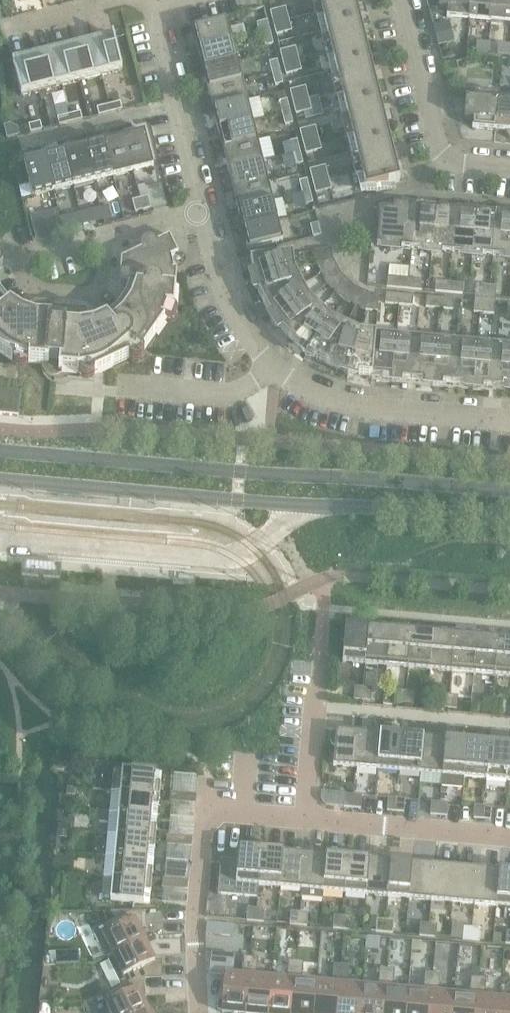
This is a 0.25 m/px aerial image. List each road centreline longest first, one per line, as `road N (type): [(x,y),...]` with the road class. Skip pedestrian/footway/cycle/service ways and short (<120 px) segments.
road 1 (tertiary): [(509,491),(0,451)]
road 2 (tertiary): [(0,479),(509,519)]
road 3 (residential): [(267,369),(224,296),(153,4)]
road 4 (residential): [(201,1012),(196,944),(205,812),(306,820)]
road 5 (residential): [(509,421),(359,408),(267,369)]
road 6 (residential): [(509,169),(445,160),(403,0)]
road 7 (residential): [(57,385),(220,396),(267,369)]
road 8 (residential): [(306,820),(509,838)]
road 9 (residential): [(306,820),(320,656)]

